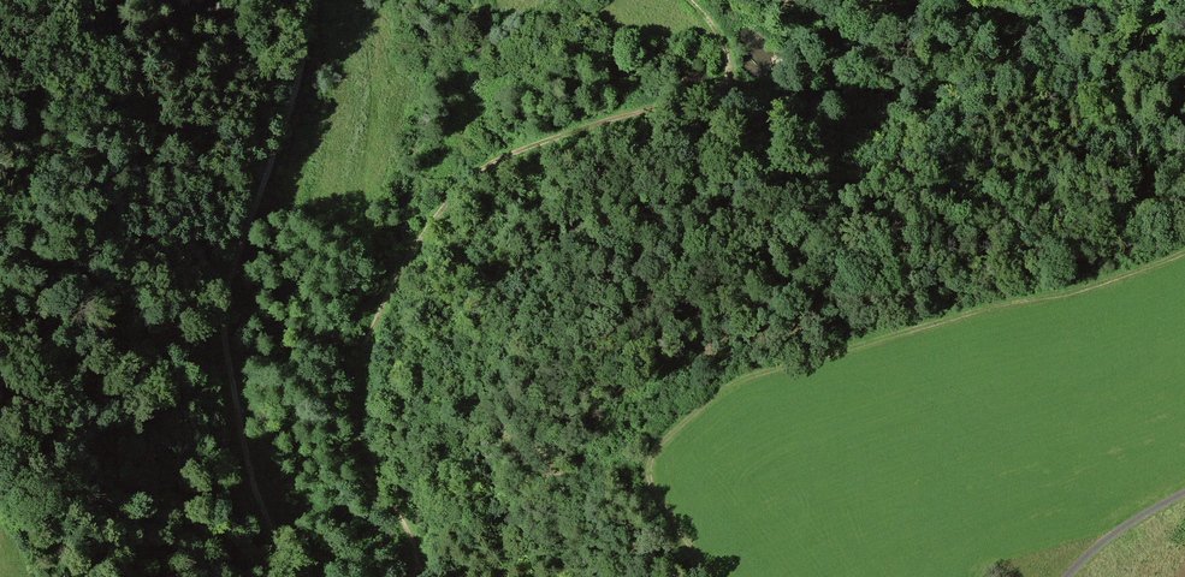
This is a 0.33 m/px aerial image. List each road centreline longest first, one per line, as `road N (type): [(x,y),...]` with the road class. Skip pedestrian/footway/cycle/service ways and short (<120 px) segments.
road 1 (track): [(687,0),(727,45),(727,86),(474,176),(441,212),(377,318),(354,409),(368,463),(411,536),(412,576)]
road 2 (track): [(298,576),(257,492),(225,317),(305,68),(308,0)]
road 3 (track): [(1184,496),(1123,528),(1069,576)]

